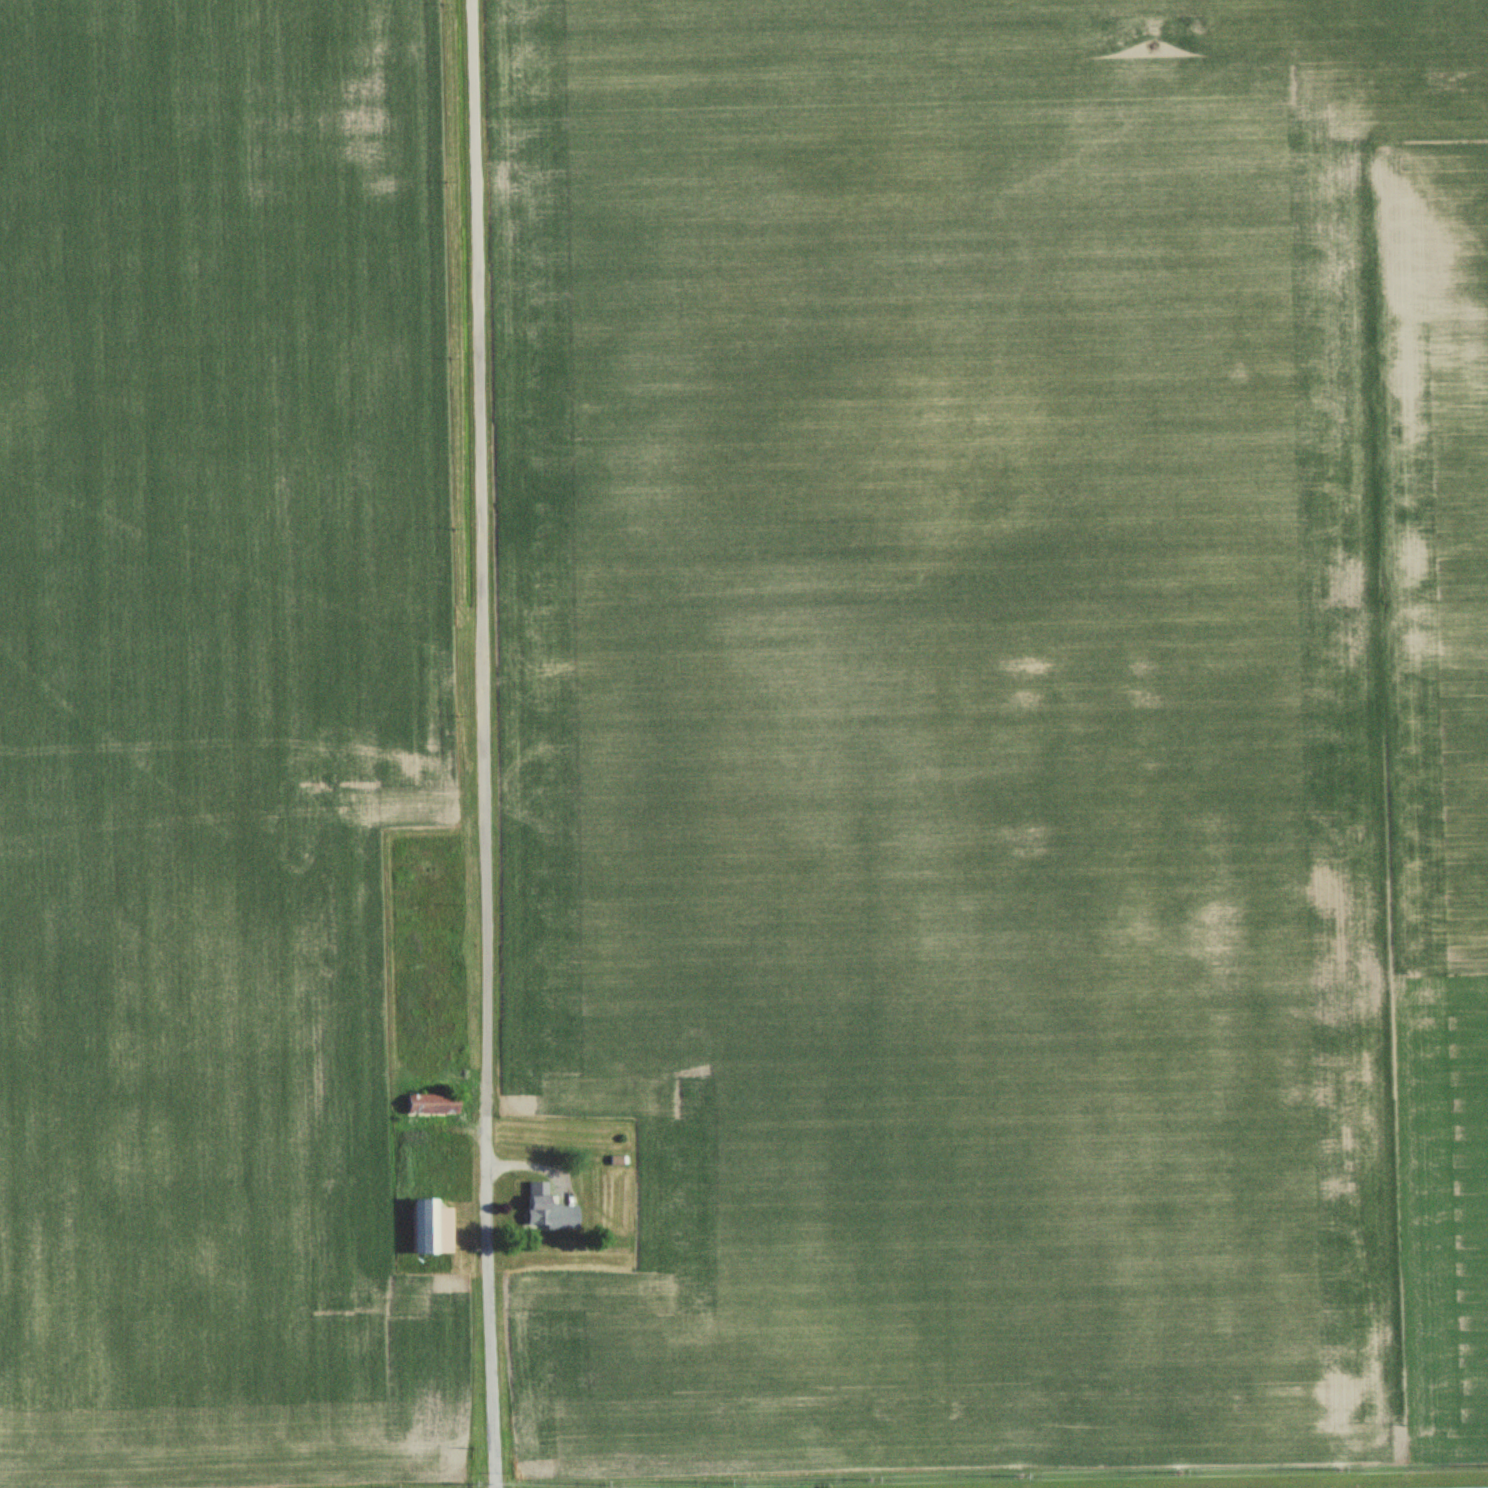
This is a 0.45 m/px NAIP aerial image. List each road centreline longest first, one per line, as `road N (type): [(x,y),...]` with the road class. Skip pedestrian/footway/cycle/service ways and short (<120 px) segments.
road 1 (tertiary): [(496,1487),(461,0)]

